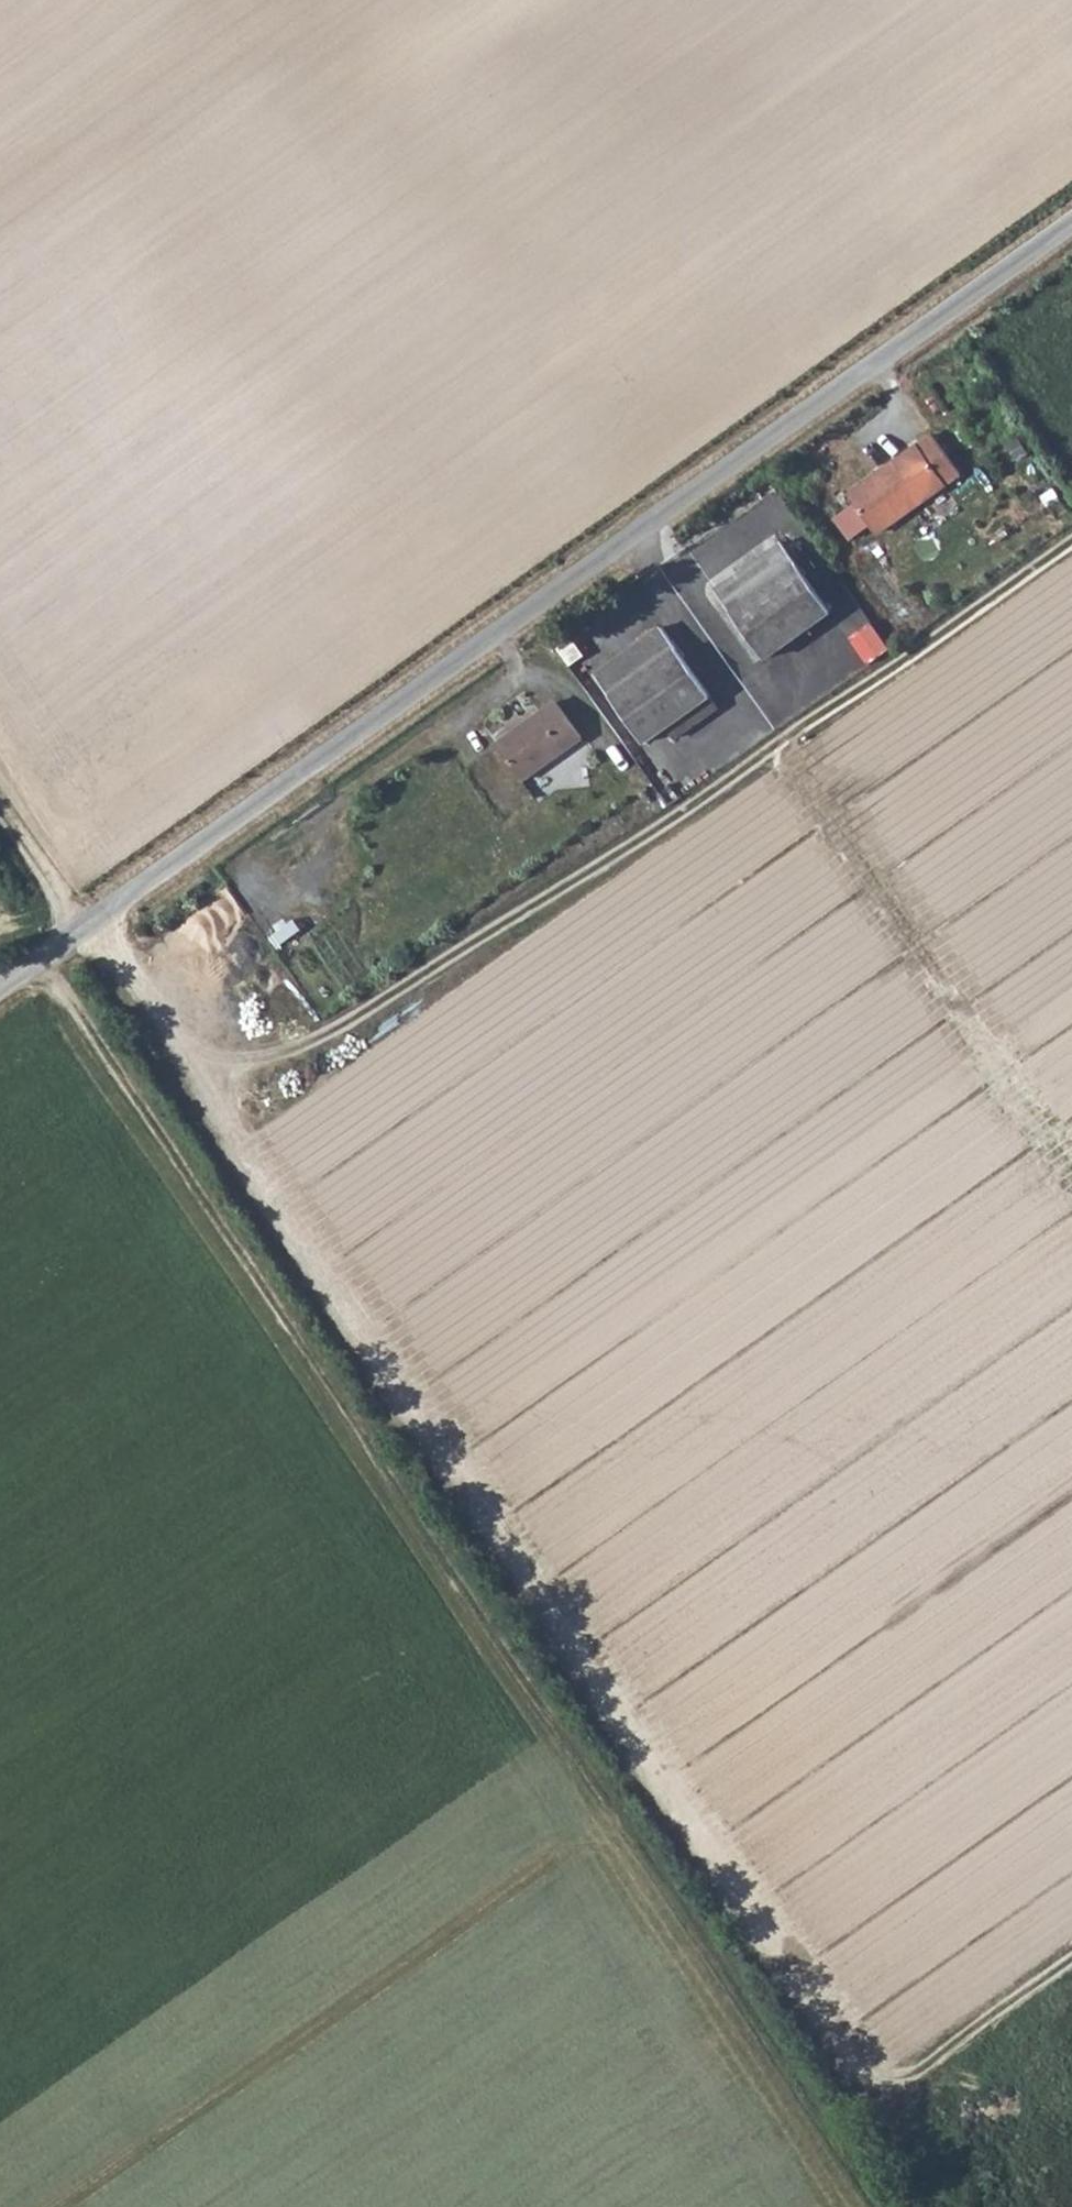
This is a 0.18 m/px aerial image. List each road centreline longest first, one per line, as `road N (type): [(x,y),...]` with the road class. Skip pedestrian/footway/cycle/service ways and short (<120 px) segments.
road 1 (track): [(83,934),(842,2032),(900,2093),(935,2081),(1038,2206)]
road 2 (unclassified): [(0,993),(1071,232)]
road 3 (track): [(83,934),(0,816)]

